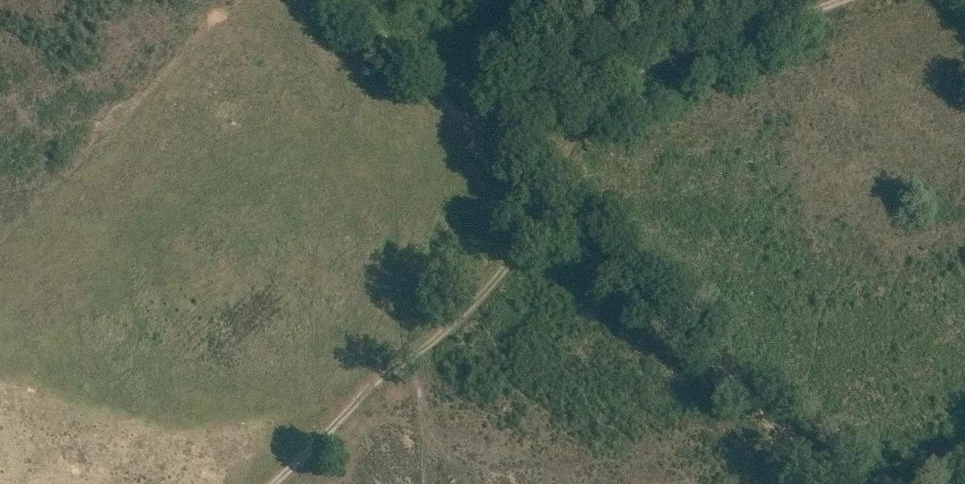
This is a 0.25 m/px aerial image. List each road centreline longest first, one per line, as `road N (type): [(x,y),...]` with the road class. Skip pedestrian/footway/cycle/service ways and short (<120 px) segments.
road 1 (track): [(556,207),(272,483)]
road 2 (track): [(475,130),(840,0)]
road 3 (track): [(556,207),(768,415)]
road 4 (track): [(340,0),(475,130)]
road 5 (track): [(521,0),(459,116)]

